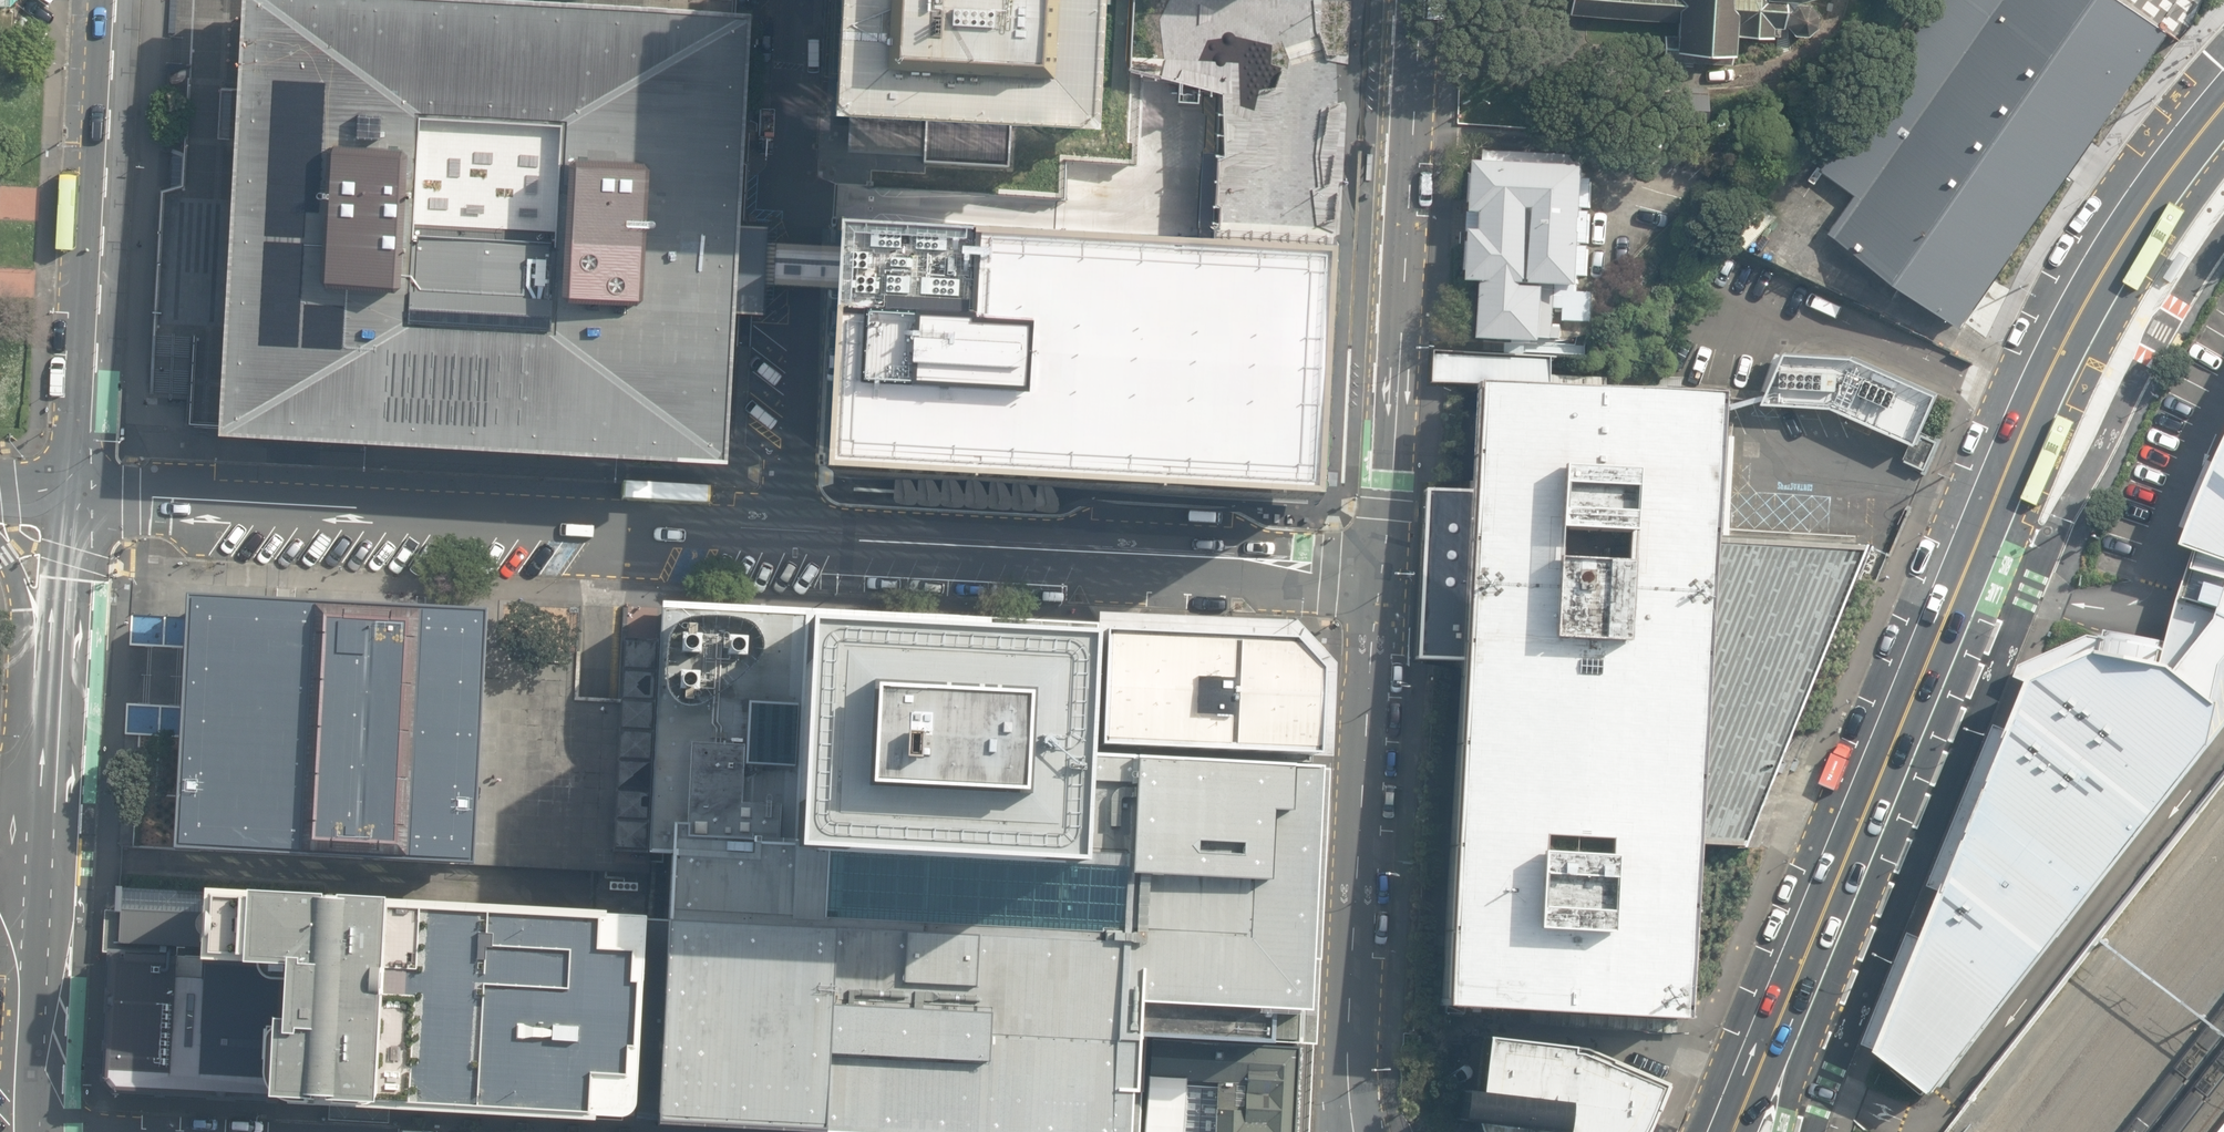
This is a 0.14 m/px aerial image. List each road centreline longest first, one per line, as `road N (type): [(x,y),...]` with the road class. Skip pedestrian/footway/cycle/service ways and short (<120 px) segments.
road 1 (unclassified): [(1377,577),(74,494)]
road 2 (secondary): [(1850,846),(2036,402),(2099,282),(2223,100)]
road 3 (secondary): [(1420,0),(1391,489),(1377,577)]
road 4 (secondary): [(1377,577),(1350,997),(1356,1131)]
road 5 (secondary): [(74,494),(104,0)]
road 6 (secondary): [(34,1131),(30,1065),(60,716)]
road 7 (secondary): [(1783,1131),(1855,929),(1850,846)]
road 8 (secondary): [(1766,1052),(1850,846)]
road 9 (secondary): [(60,716),(74,494)]
road 10 (secondary): [(60,716),(0,559)]

